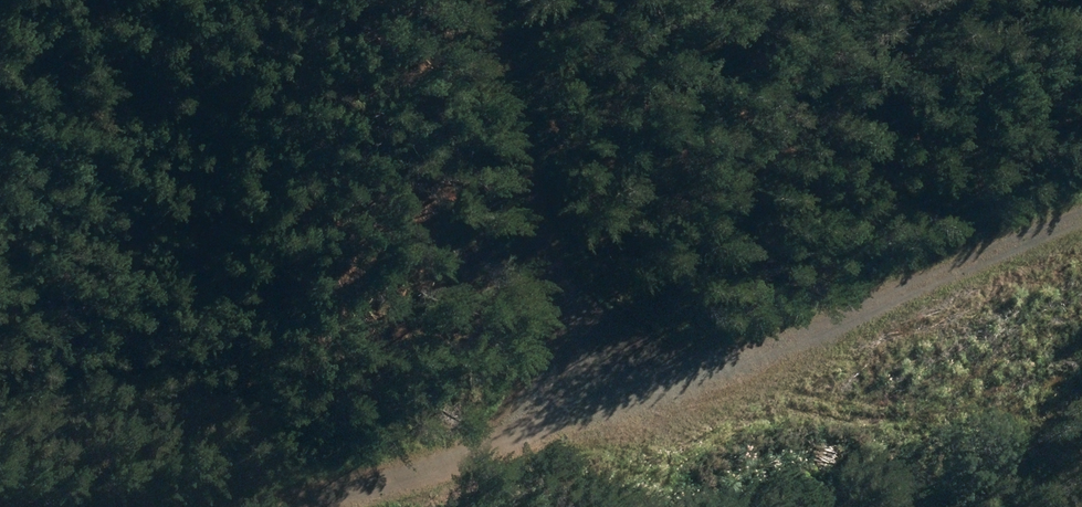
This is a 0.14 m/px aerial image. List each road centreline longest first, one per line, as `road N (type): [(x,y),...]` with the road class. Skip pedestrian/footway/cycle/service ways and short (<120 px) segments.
road 1 (track): [(347,506),(608,392),(854,307),(1081,214)]
road 2 (track): [(537,424),(550,325),(545,253),(487,0)]

